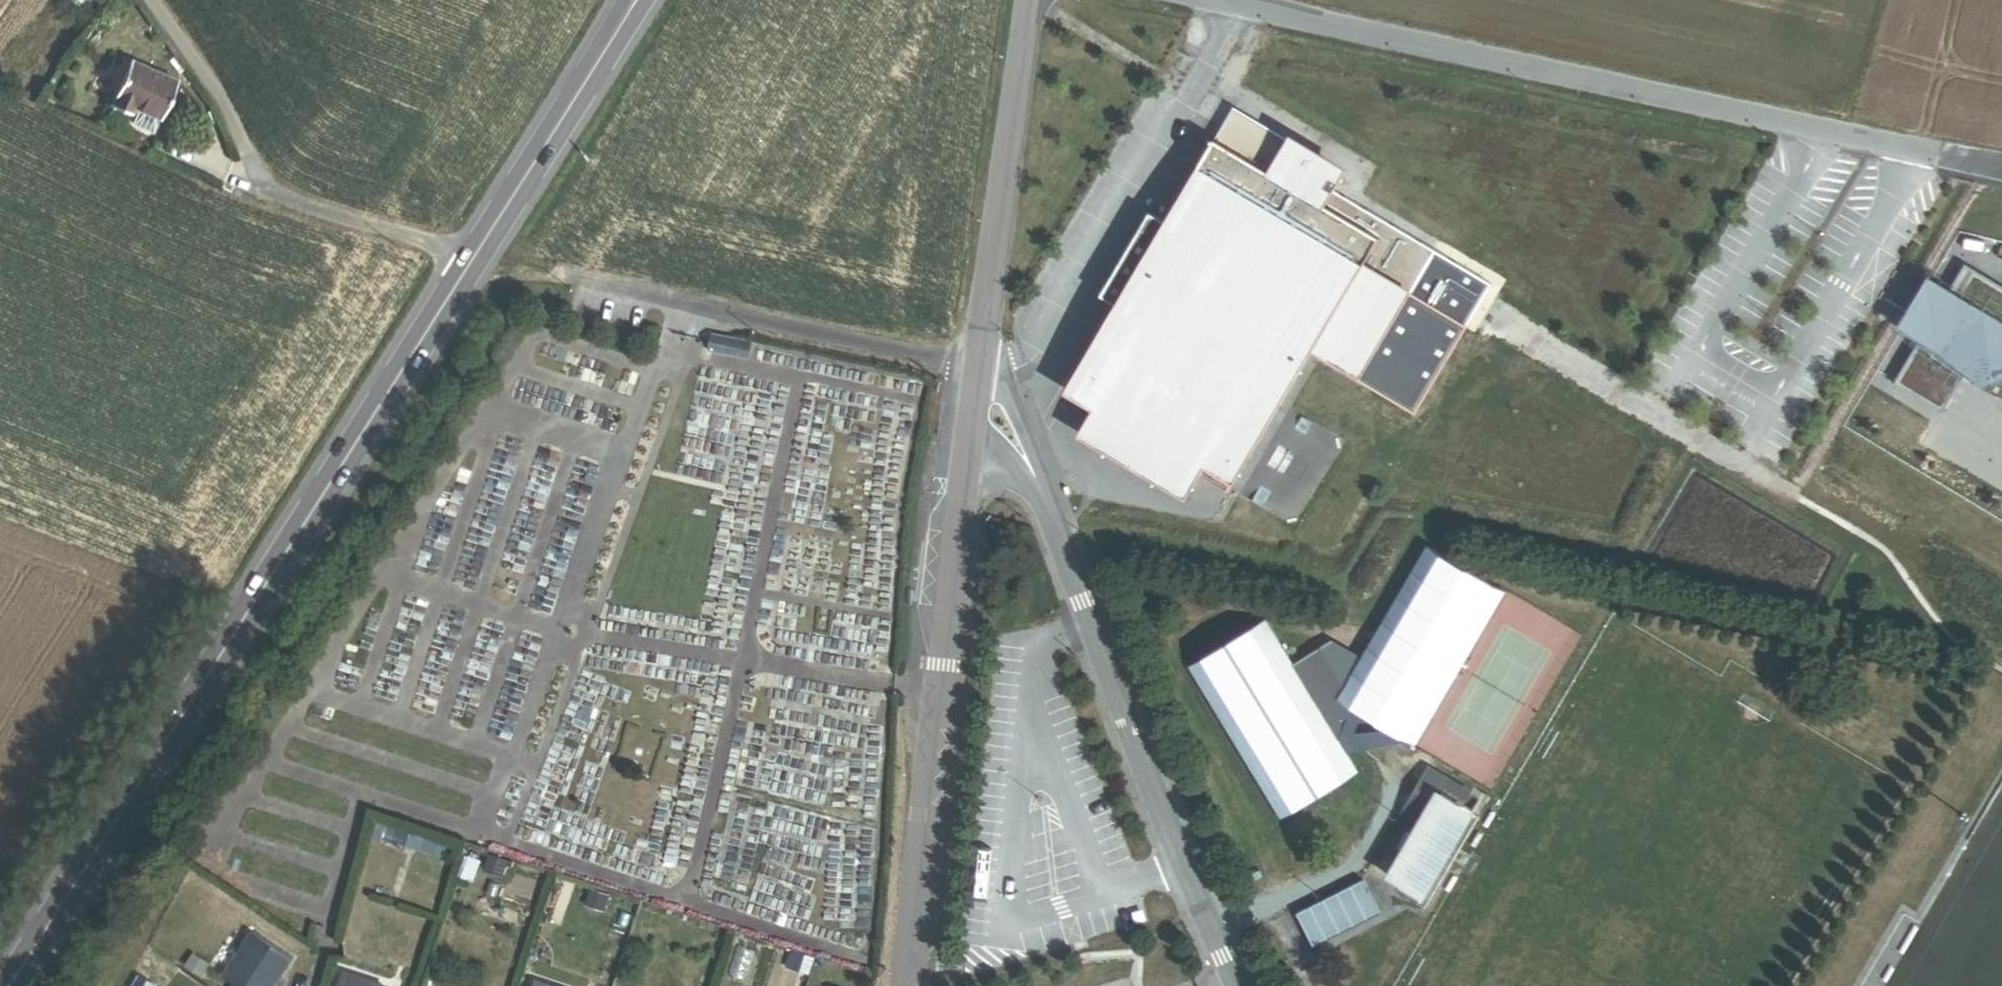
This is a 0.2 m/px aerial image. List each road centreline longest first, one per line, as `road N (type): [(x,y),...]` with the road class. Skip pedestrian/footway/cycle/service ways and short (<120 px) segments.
road 1 (primary): [(9,985),(635,0)]
road 2 (unclassified): [(2001,170),(1221,0)]
road 3 (tertiary): [(1027,461),(1182,866),(1239,985)]
road 4 (tertiary): [(962,447),(906,985)]
road 5 (unclassified): [(551,272),(970,363)]
road 6 (tertiary): [(1029,0),(970,363)]
road 7 (tertiary): [(1027,461),(1005,383),(970,363)]

